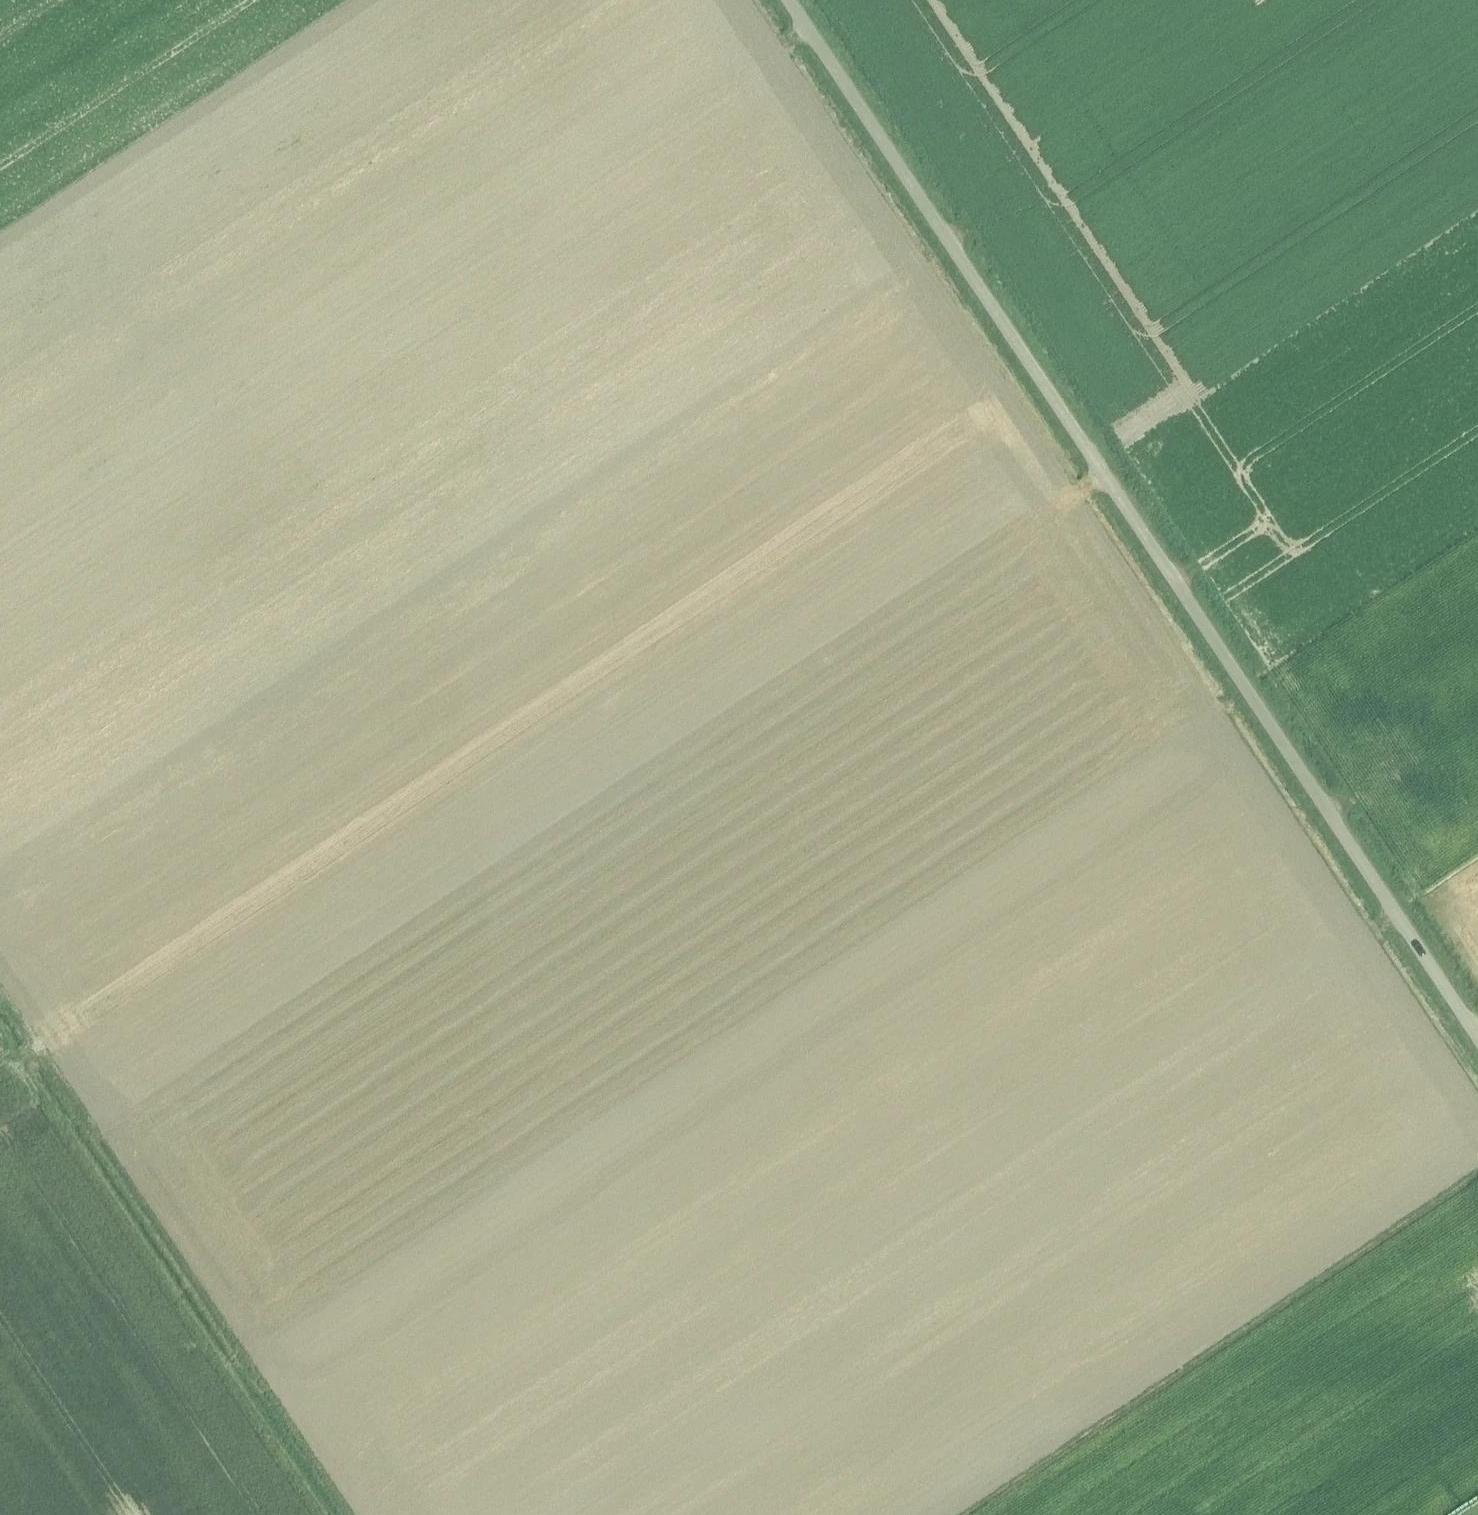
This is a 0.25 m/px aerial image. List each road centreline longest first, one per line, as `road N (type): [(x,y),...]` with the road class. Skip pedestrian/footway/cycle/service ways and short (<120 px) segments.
road 1 (unclassified): [(1477,1027),(793,0)]

